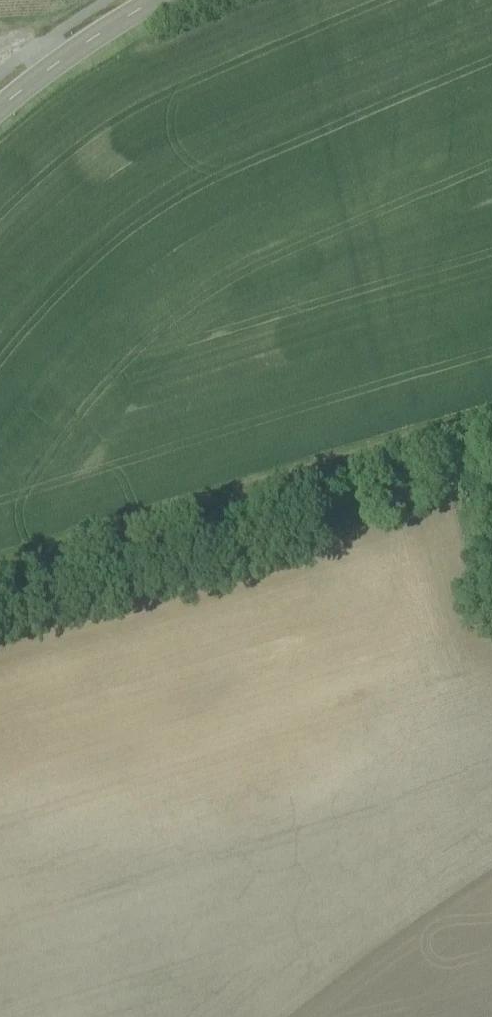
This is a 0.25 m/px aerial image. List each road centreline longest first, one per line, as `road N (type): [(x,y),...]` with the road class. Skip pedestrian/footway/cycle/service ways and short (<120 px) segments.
road 1 (tertiary): [(0,113),(158,0)]

